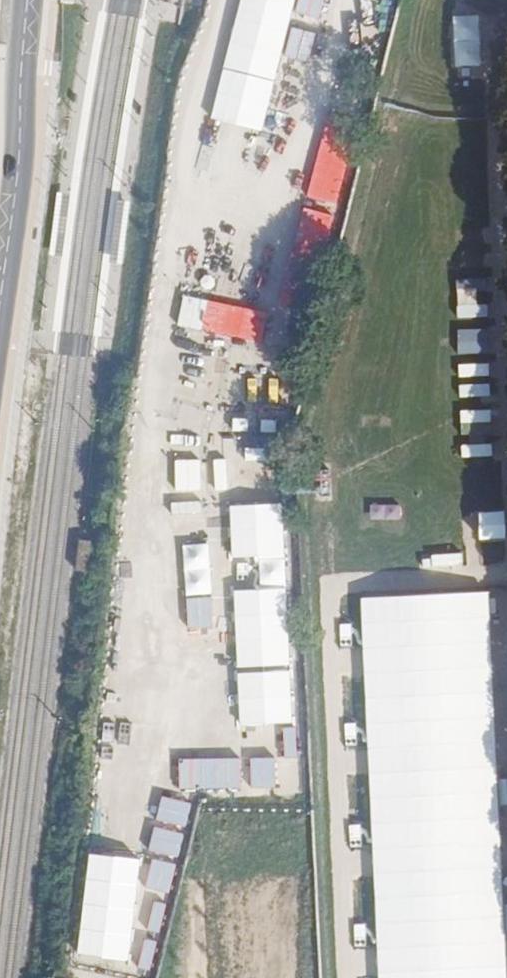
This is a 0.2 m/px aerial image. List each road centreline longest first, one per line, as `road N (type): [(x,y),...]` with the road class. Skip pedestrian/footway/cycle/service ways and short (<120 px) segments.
road 1 (secondary): [(28,0),(0,321)]

